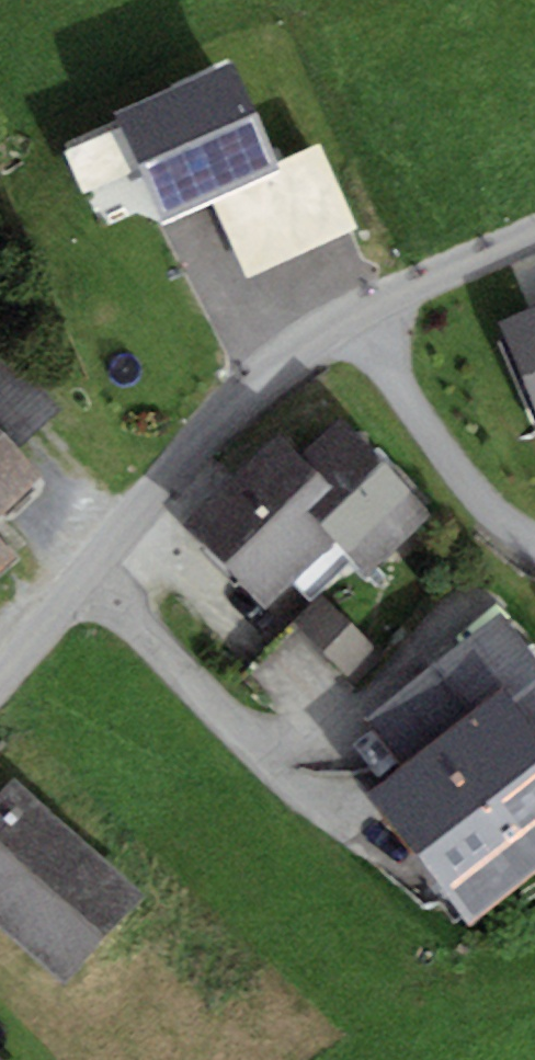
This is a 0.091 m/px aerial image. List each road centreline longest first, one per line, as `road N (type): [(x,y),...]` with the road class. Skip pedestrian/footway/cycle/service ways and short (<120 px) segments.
road 1 (residential): [(0,683),(269,369),(372,303),(534,231)]

